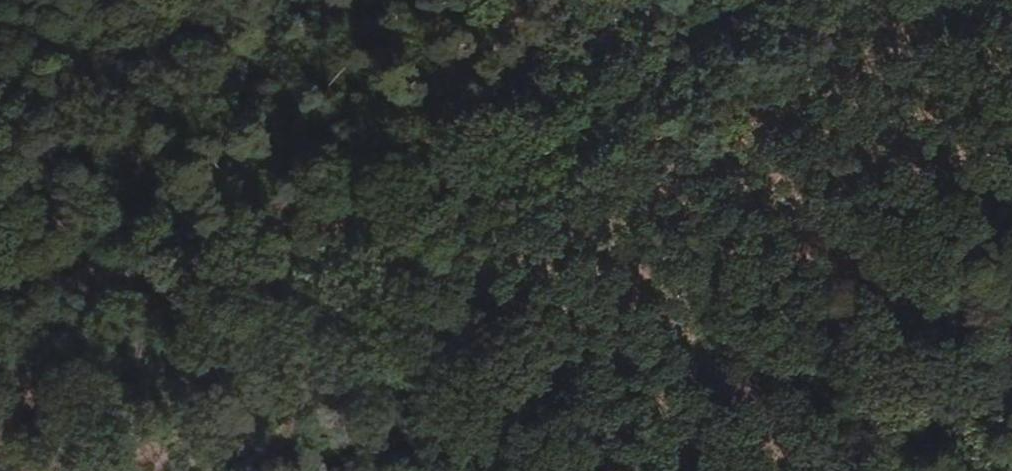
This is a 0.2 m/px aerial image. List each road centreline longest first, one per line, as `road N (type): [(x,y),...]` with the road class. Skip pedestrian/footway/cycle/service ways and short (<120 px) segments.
road 1 (track): [(704,0),(328,280)]
road 2 (track): [(1011,199),(821,470)]
road 3 (track): [(328,280),(0,273)]
road 4 (track): [(328,280),(234,470)]

